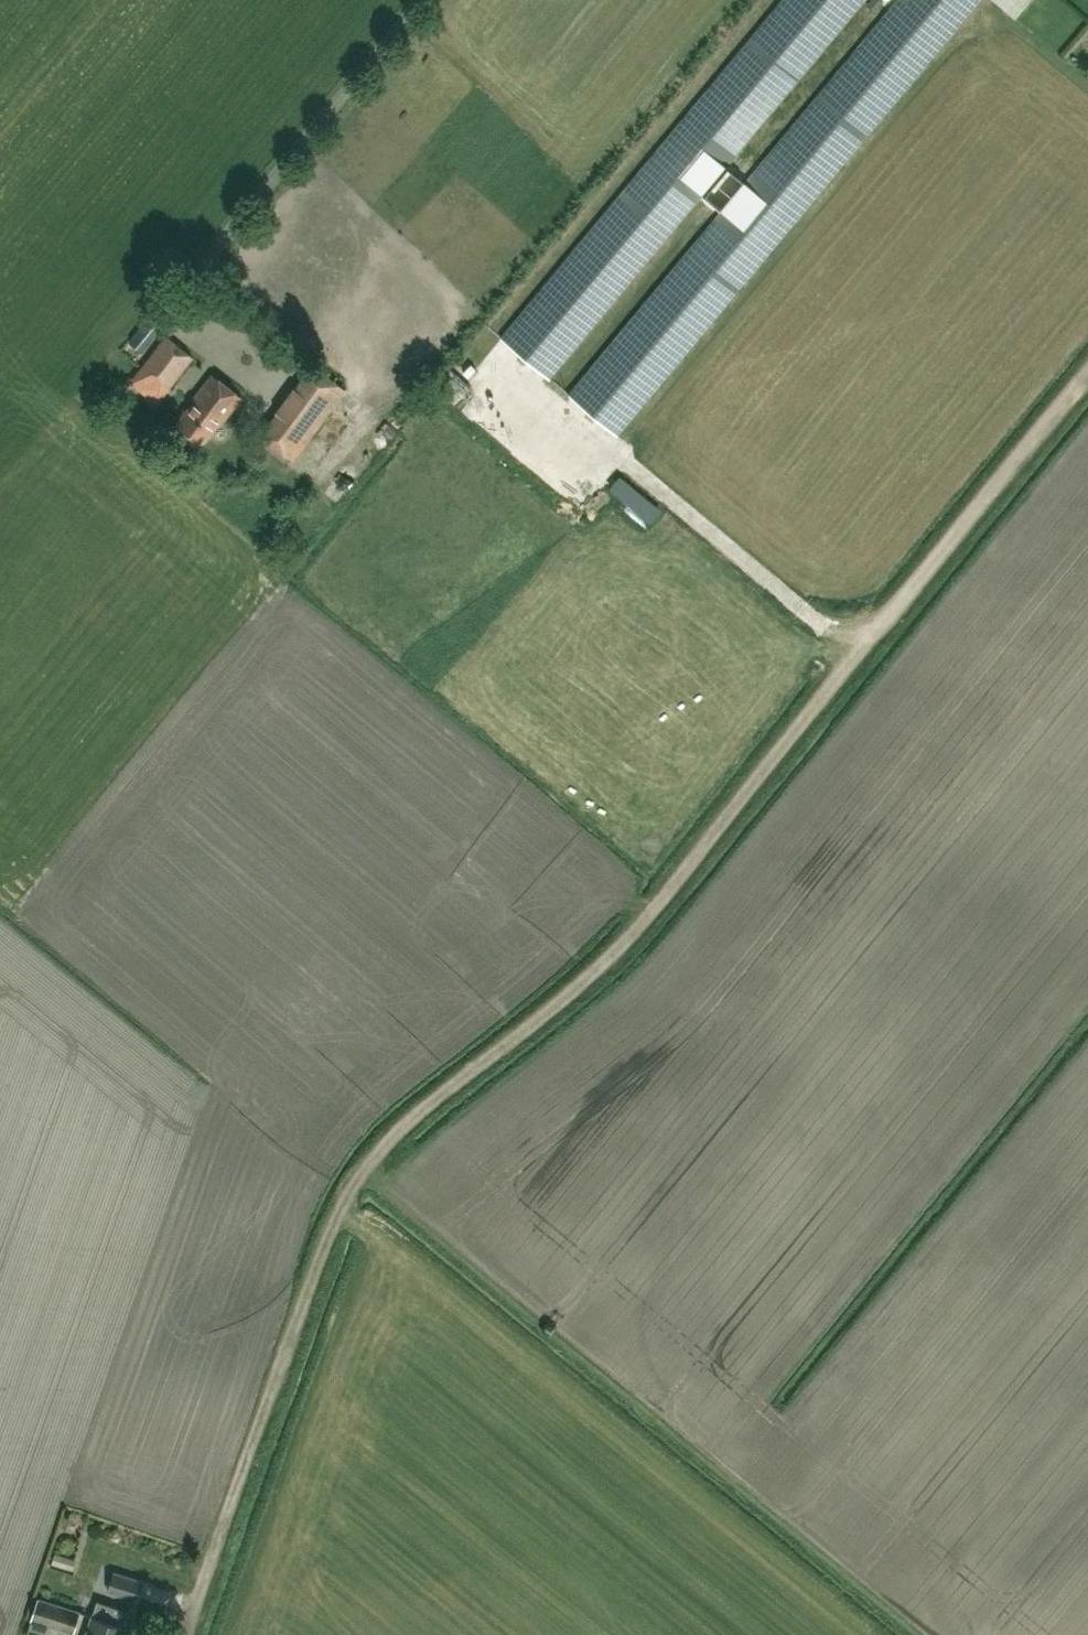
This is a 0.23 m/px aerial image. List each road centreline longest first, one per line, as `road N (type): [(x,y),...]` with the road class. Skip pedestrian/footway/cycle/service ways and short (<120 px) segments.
road 1 (track): [(187,1605),(358,1170),(668,909),(829,719),(1087,386)]

